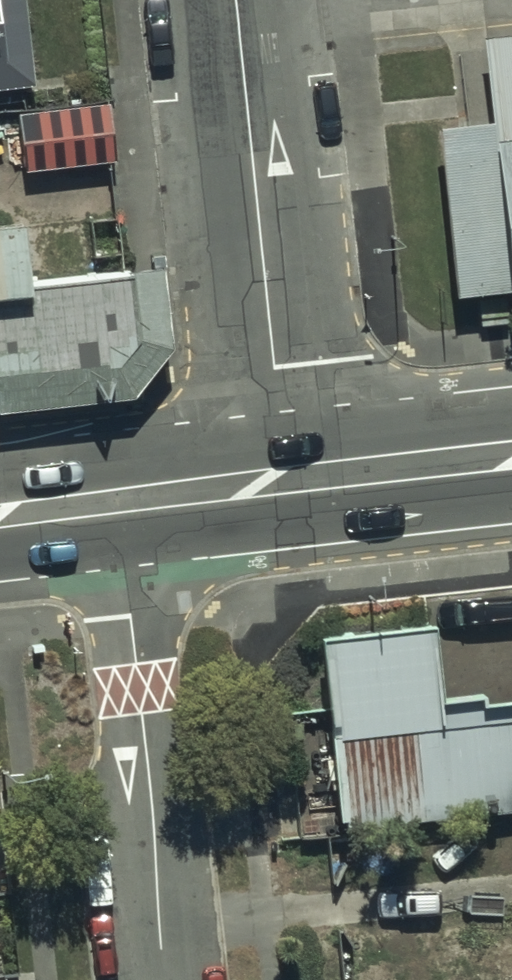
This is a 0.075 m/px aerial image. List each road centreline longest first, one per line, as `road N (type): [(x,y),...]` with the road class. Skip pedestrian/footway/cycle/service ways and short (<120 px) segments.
road 1 (residential): [(290,484),(234,0)]
road 2 (residential): [(170,979),(116,503)]
road 3 (secondary): [(511,459),(290,484)]
road 4 (secondary): [(290,484),(116,503)]

